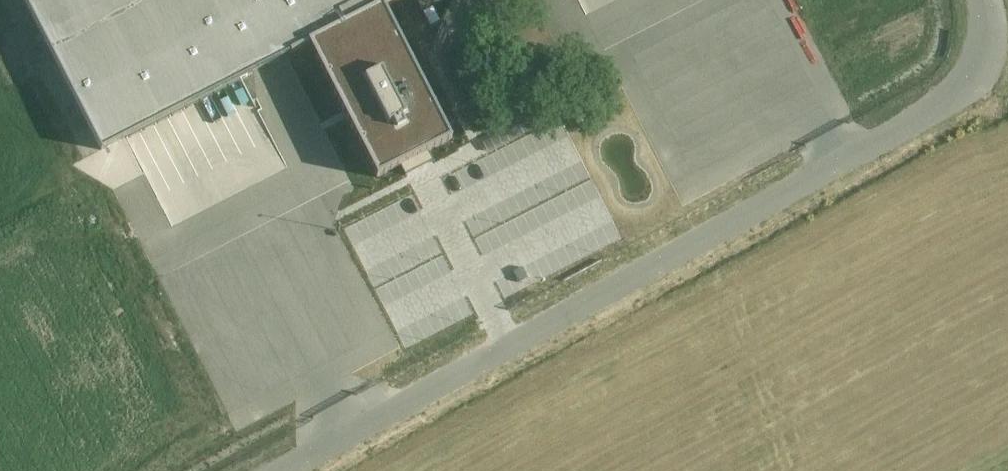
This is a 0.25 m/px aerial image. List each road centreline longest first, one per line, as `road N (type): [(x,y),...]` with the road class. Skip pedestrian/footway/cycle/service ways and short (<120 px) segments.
road 1 (residential): [(277,470),(962,92),(985,62),(979,0)]

